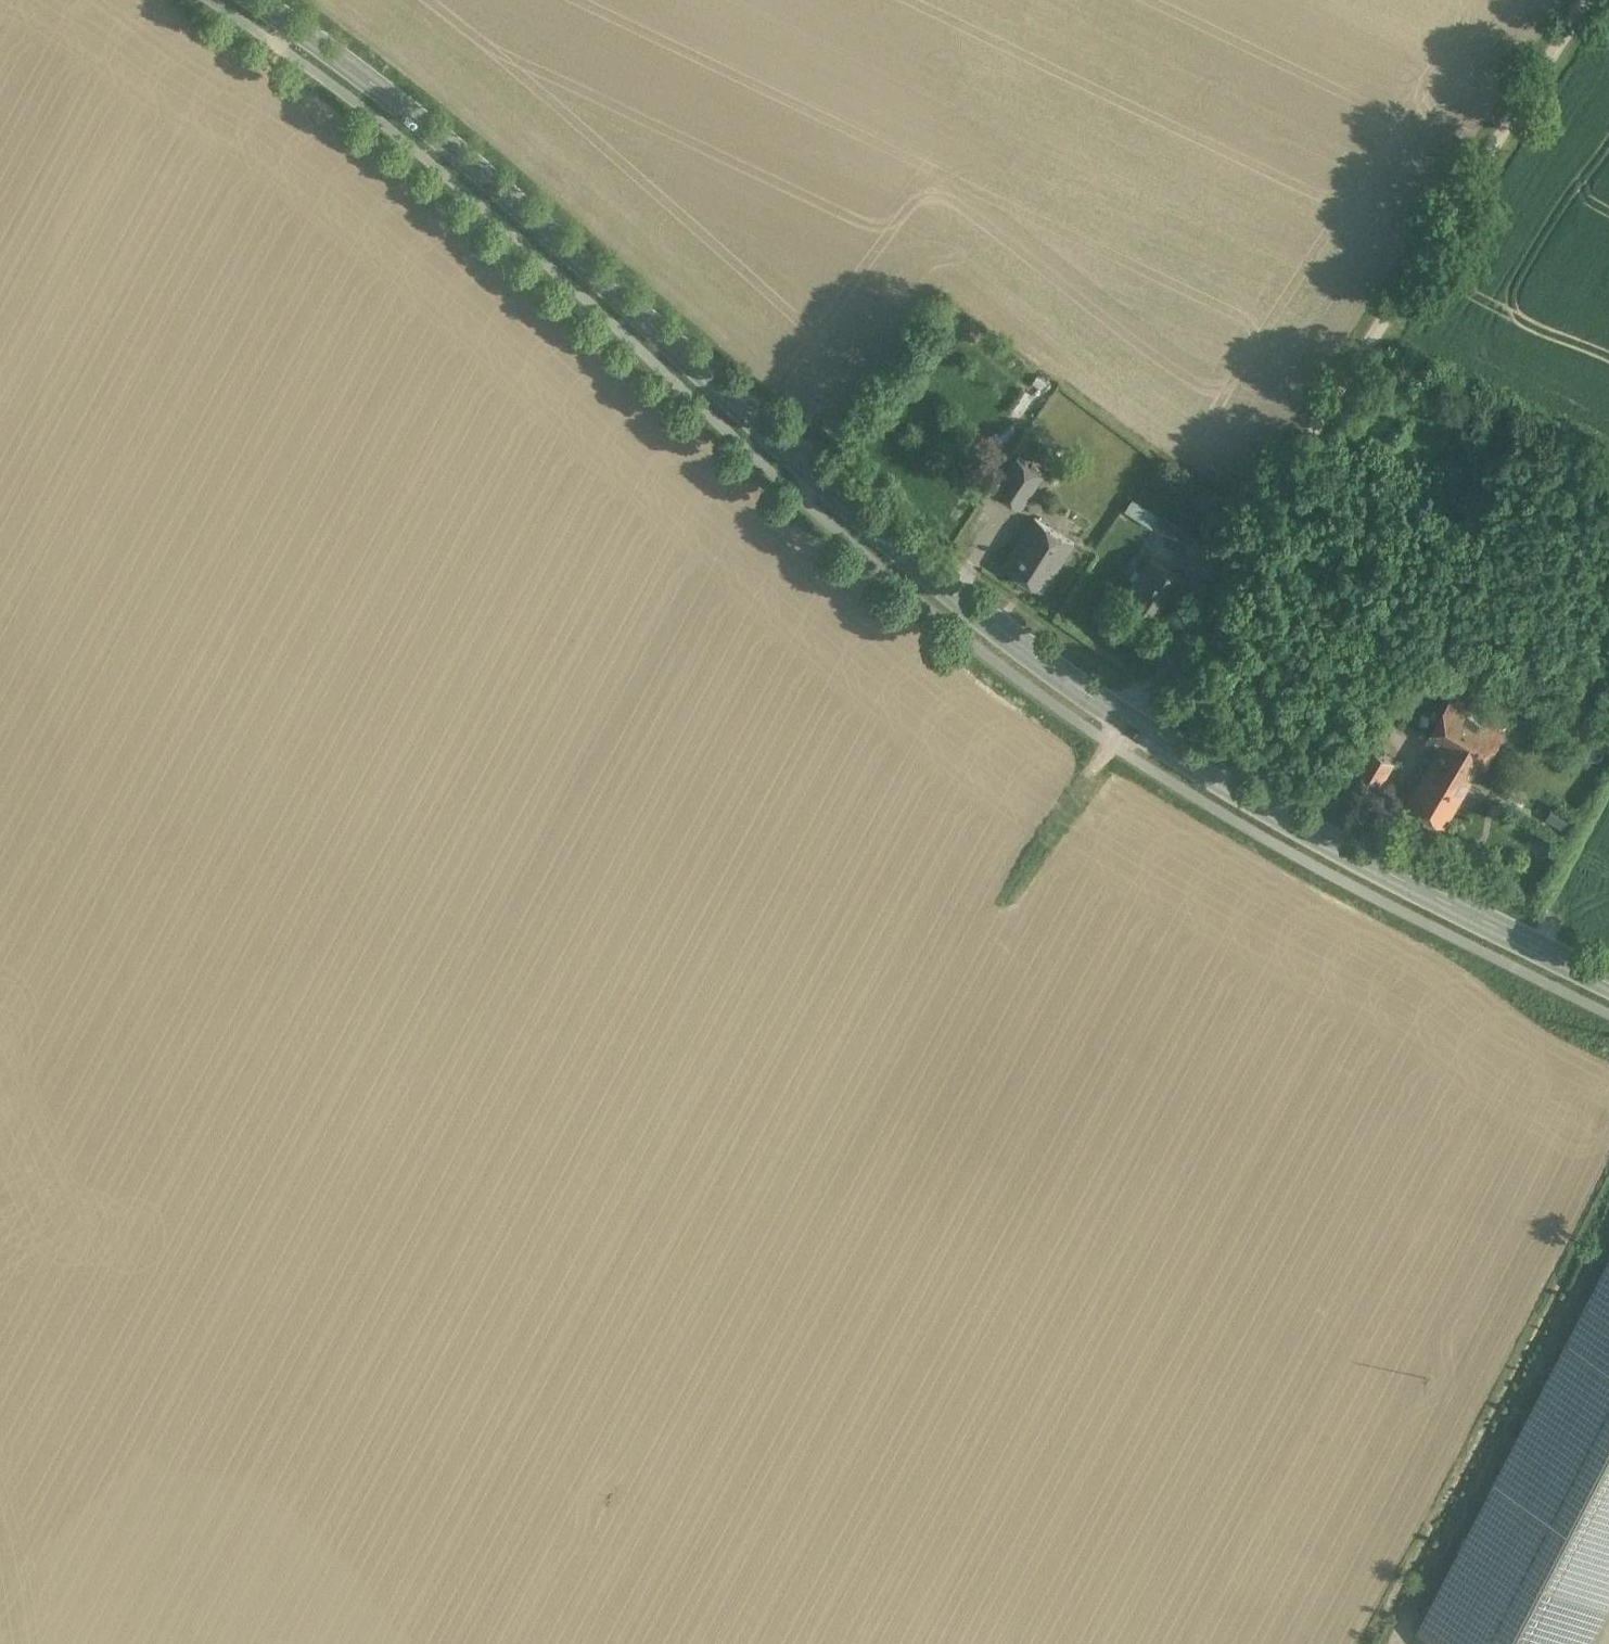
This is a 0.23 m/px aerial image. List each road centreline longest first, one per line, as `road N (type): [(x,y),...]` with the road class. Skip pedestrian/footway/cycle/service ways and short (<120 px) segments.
road 1 (tertiary): [(249,0),(342,62),(899,554),(1130,731),(1248,801),(1608,982)]

